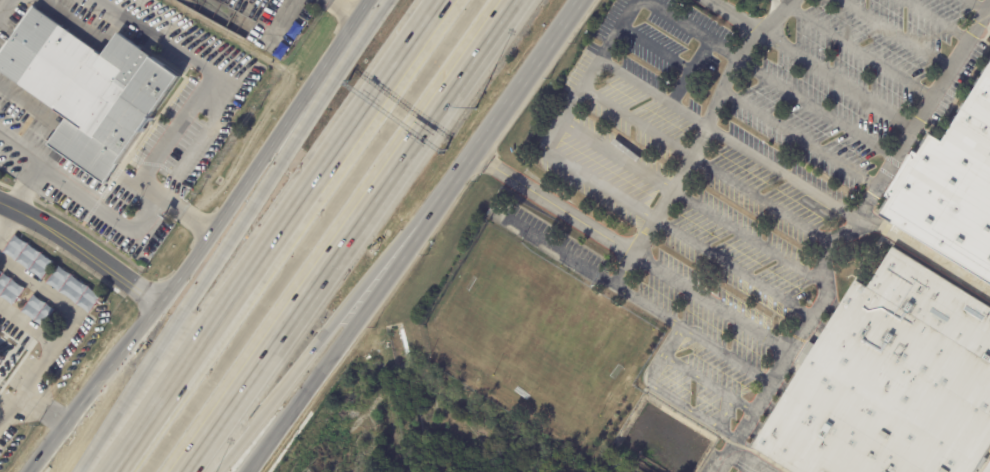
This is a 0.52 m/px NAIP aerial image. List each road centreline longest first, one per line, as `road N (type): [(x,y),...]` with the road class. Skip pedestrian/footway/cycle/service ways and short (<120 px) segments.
road 1 (motorway): [(442,0),(106,471)]
road 2 (motorway): [(177,471),(513,0)]
road 3 (secondary): [(366,0),(211,235),(38,471)]
road 4 (motorway): [(389,0),(154,356),(95,471)]
road 5 (motorway): [(216,471),(468,162)]
road 6 (secondary): [(240,471),(468,162)]
road 7 (secondary): [(468,162),(580,0)]
road 8 (residential): [(0,203),(159,306)]

